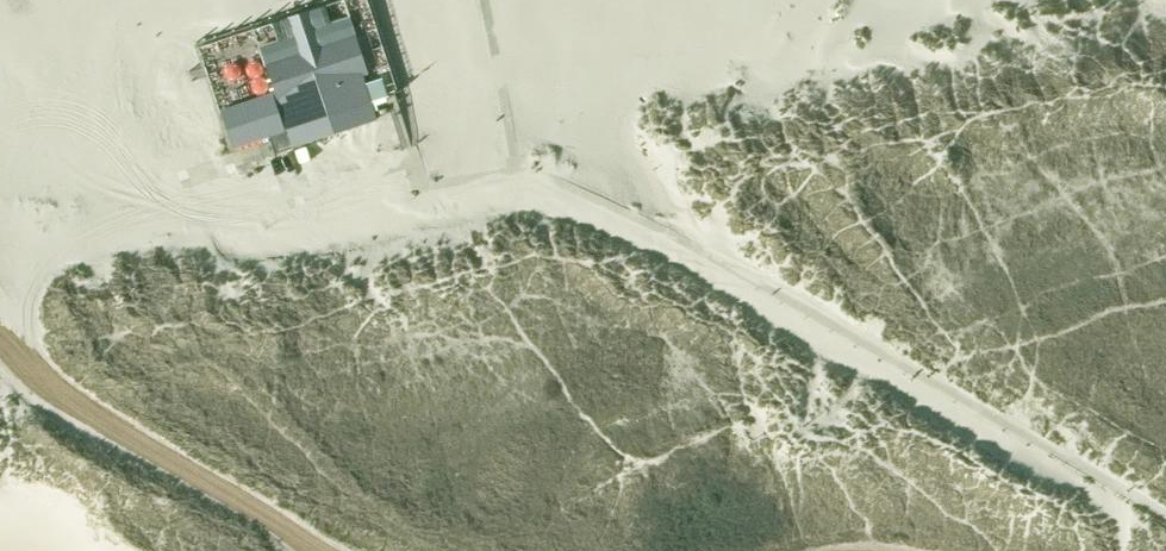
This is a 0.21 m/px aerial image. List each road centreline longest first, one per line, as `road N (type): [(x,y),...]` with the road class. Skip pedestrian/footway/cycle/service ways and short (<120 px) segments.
road 1 (track): [(1165,515),(665,230),(518,169)]
road 2 (track): [(356,550),(142,441),(32,367),(0,298)]
road 3 (track): [(518,169),(485,0)]
road 4 (track): [(518,169),(420,187),(410,160)]

